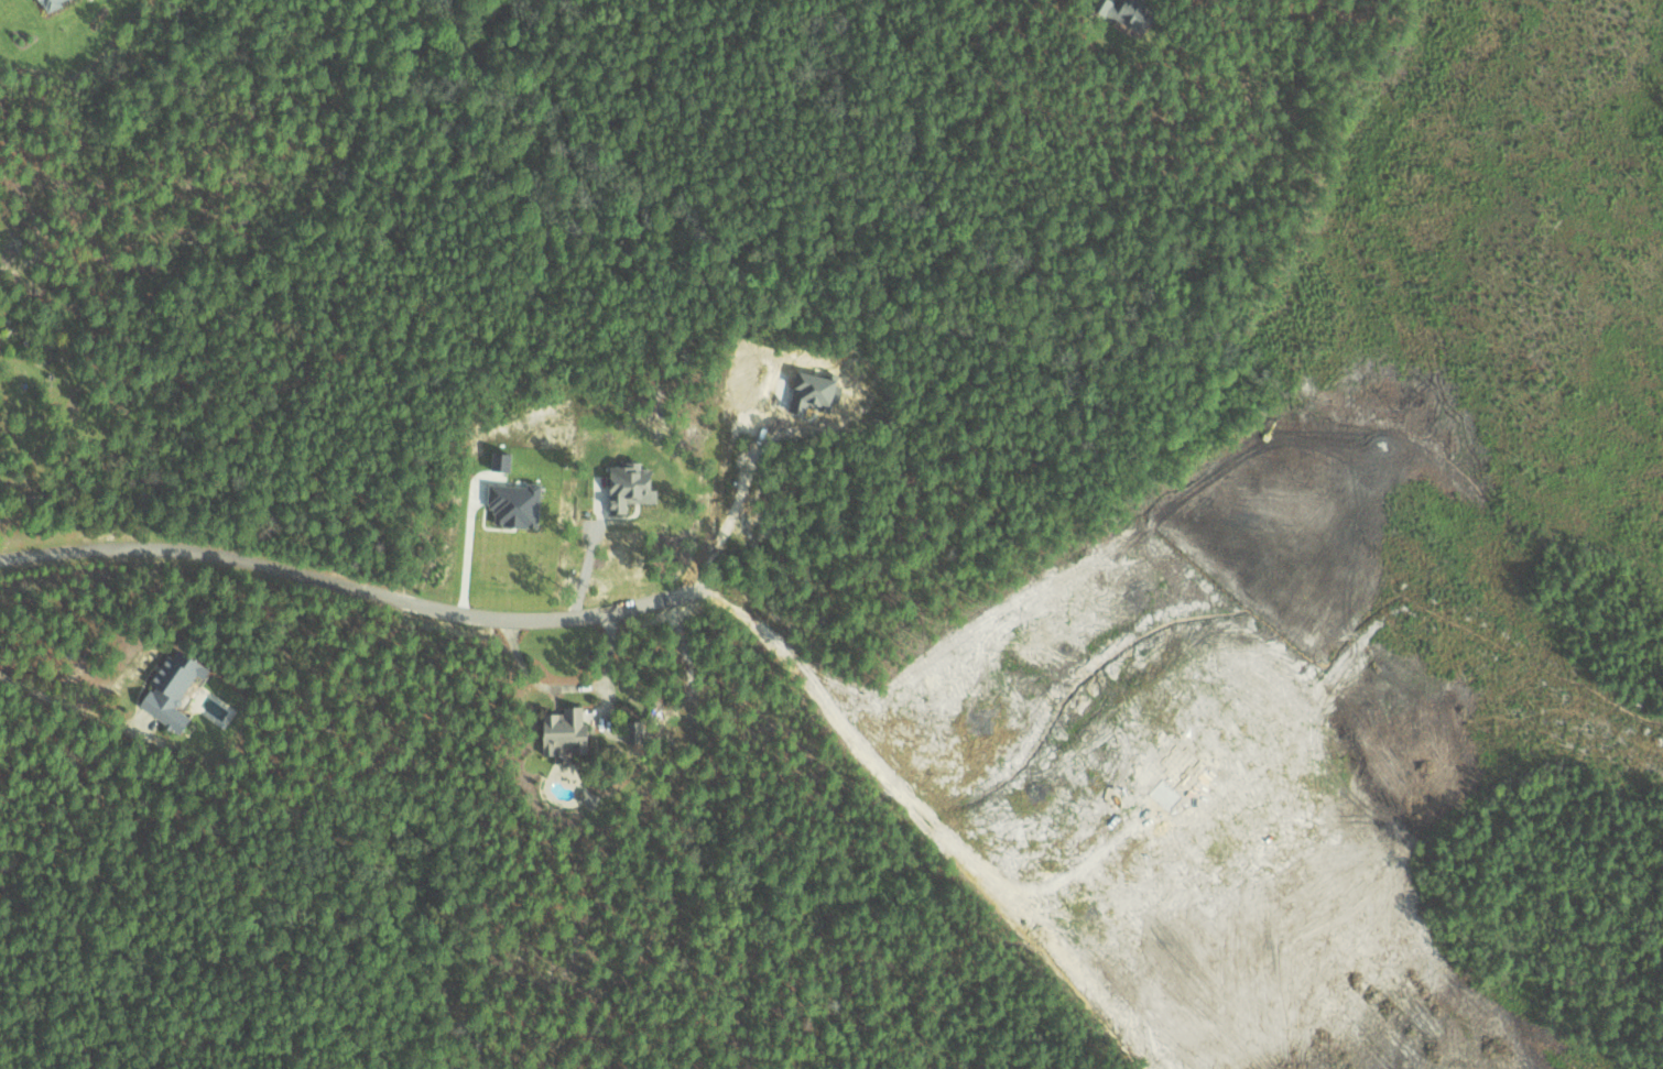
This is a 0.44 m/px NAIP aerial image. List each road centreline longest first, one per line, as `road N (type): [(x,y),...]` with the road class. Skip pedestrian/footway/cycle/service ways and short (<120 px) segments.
road 1 (residential): [(0,560),(142,545),(214,552),(390,596)]

